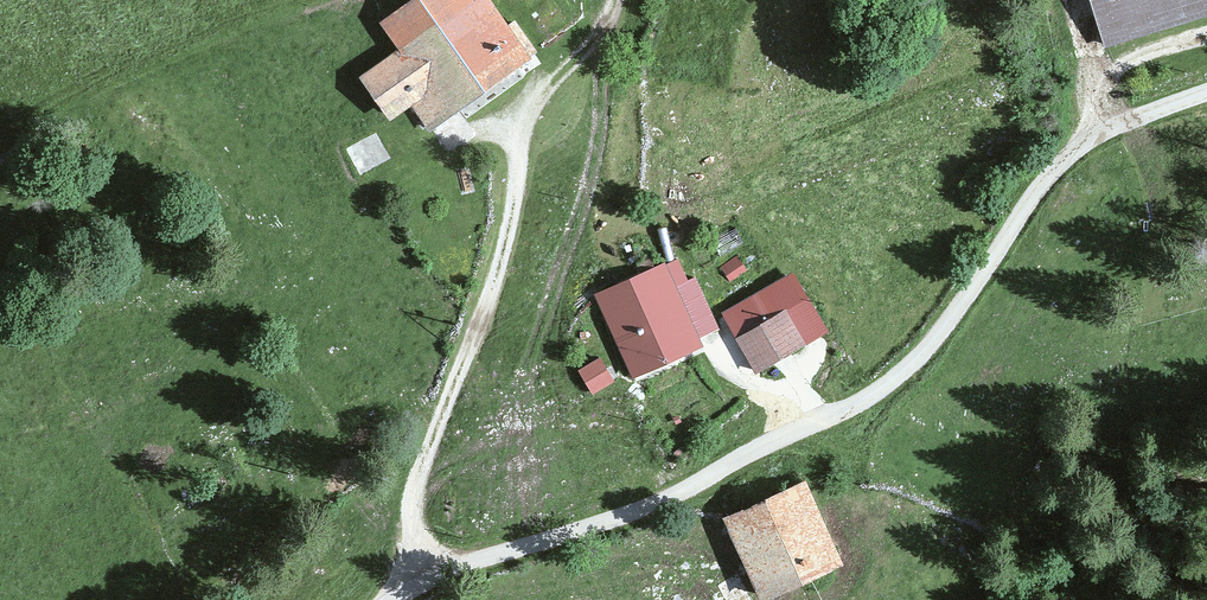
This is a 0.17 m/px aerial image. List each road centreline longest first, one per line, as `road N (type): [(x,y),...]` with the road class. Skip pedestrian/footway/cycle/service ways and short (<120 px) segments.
road 1 (track): [(1206,92),(1063,161),(918,360),(866,399),(656,501),(419,583),(394,599)]
road 2 (track): [(419,583),(413,500),(495,280),(527,124),(535,103),(598,32),(615,0)]
road 3 (track): [(1063,161),(1109,74),(1206,31)]

